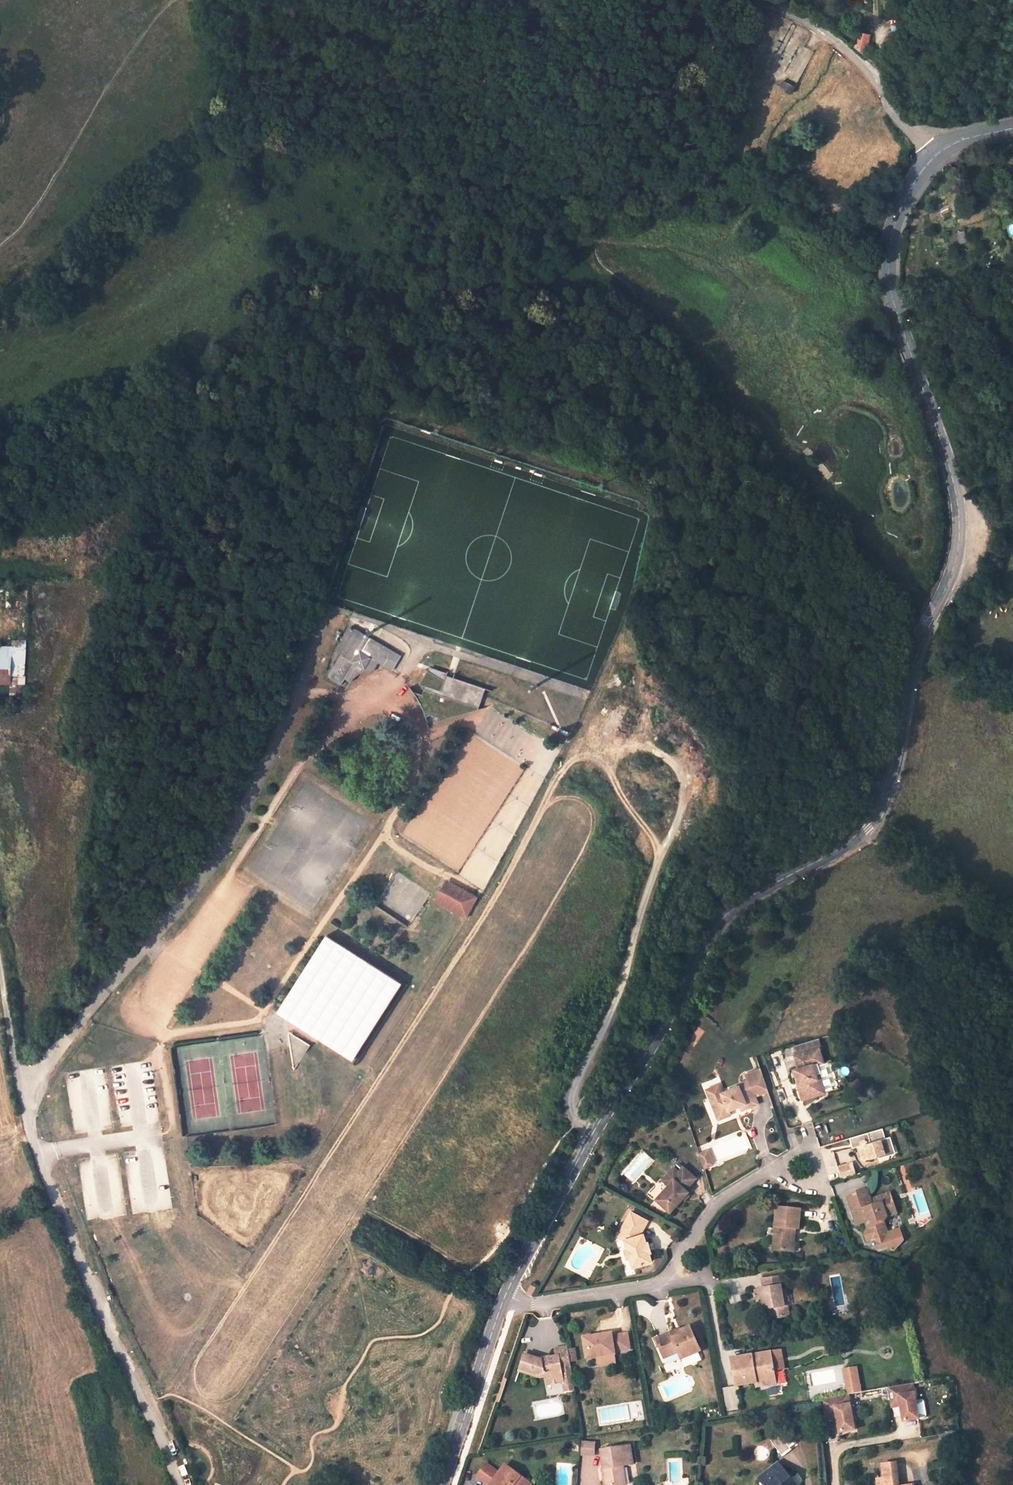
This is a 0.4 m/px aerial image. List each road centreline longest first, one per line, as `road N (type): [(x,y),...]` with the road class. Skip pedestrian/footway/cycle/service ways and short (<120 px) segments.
road 1 (tertiary): [(938,152),(895,220),(888,274),(947,458),(960,528),(949,583),(909,665),(891,769),(876,812),(855,837),(750,896),(713,931),(593,1134)]
road 2 (residential): [(178,1484),(26,1117),(46,1062),(170,919),(237,828),(298,691)]
road 3 (track): [(80,1022),(114,798),(225,557),(259,341),(296,305)]
road 4 (residential): [(635,744),(693,780),(649,879),(619,991),(564,1104),(568,1120),(593,1134)]
road 5 (track): [(174,0),(128,53),(40,202),(0,245)]
road 6 (residential): [(770,5),(864,64),(906,128),(938,152)]
road 7 (tertiary): [(505,1296),(443,1484)]
road 8 (residential): [(801,1165),(767,1171),(712,1205),(659,1285)]
road 9 (tertiary): [(593,1134),(505,1296)]
road 10 (residential): [(659,1285),(533,1305),(505,1296)]
road 11 (track): [(26,1117),(0,976)]

